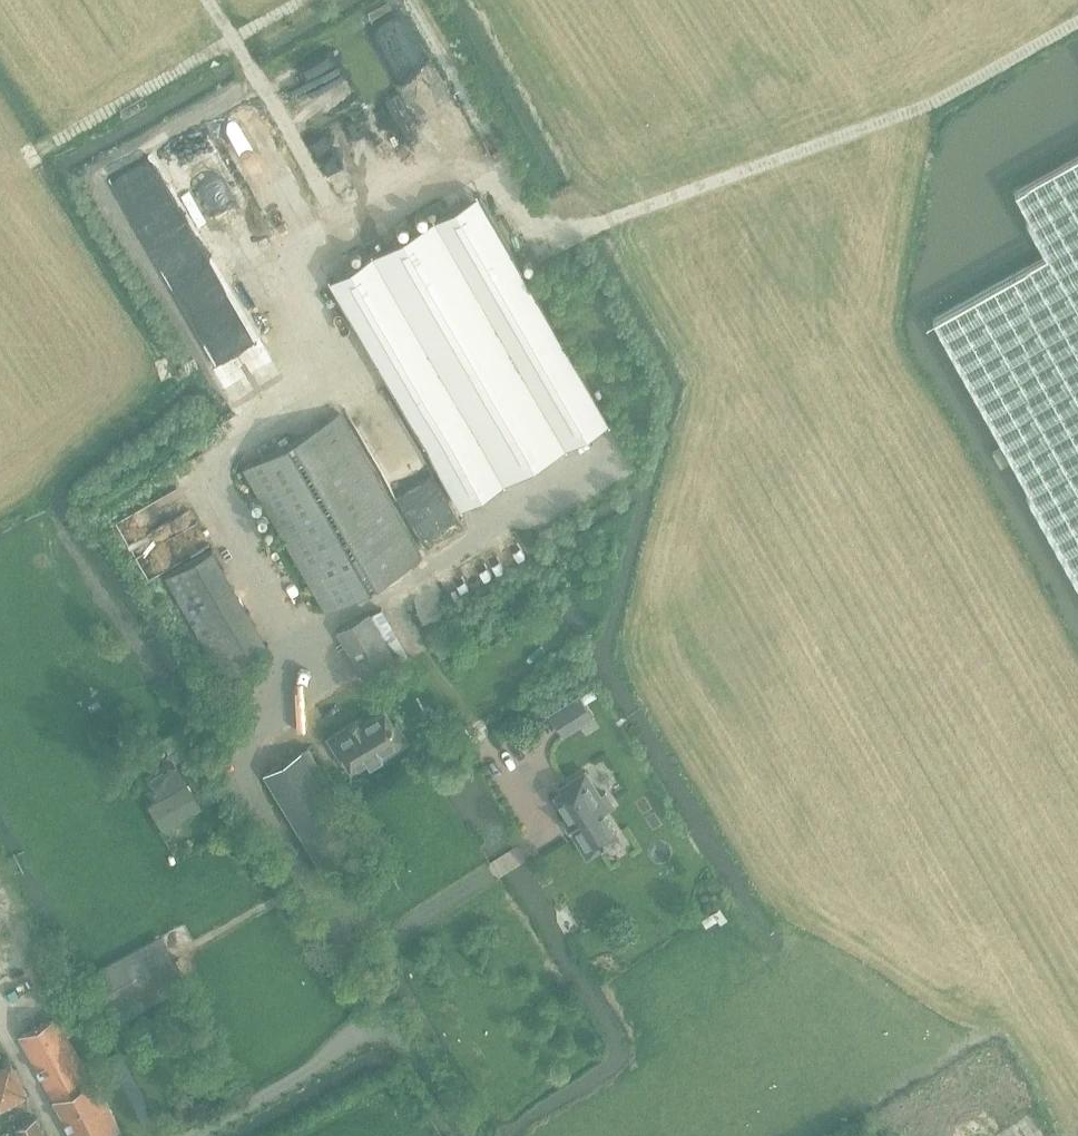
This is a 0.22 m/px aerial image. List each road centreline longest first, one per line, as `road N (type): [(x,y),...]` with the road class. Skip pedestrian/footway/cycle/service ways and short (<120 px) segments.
road 1 (track): [(408,0),(521,213),(605,225),(933,105),(1077,25)]
road 2 (track): [(260,430),(213,367),(173,372),(34,155),(230,46),(201,0)]
road 3 (unclassified): [(473,1135),(257,785)]

